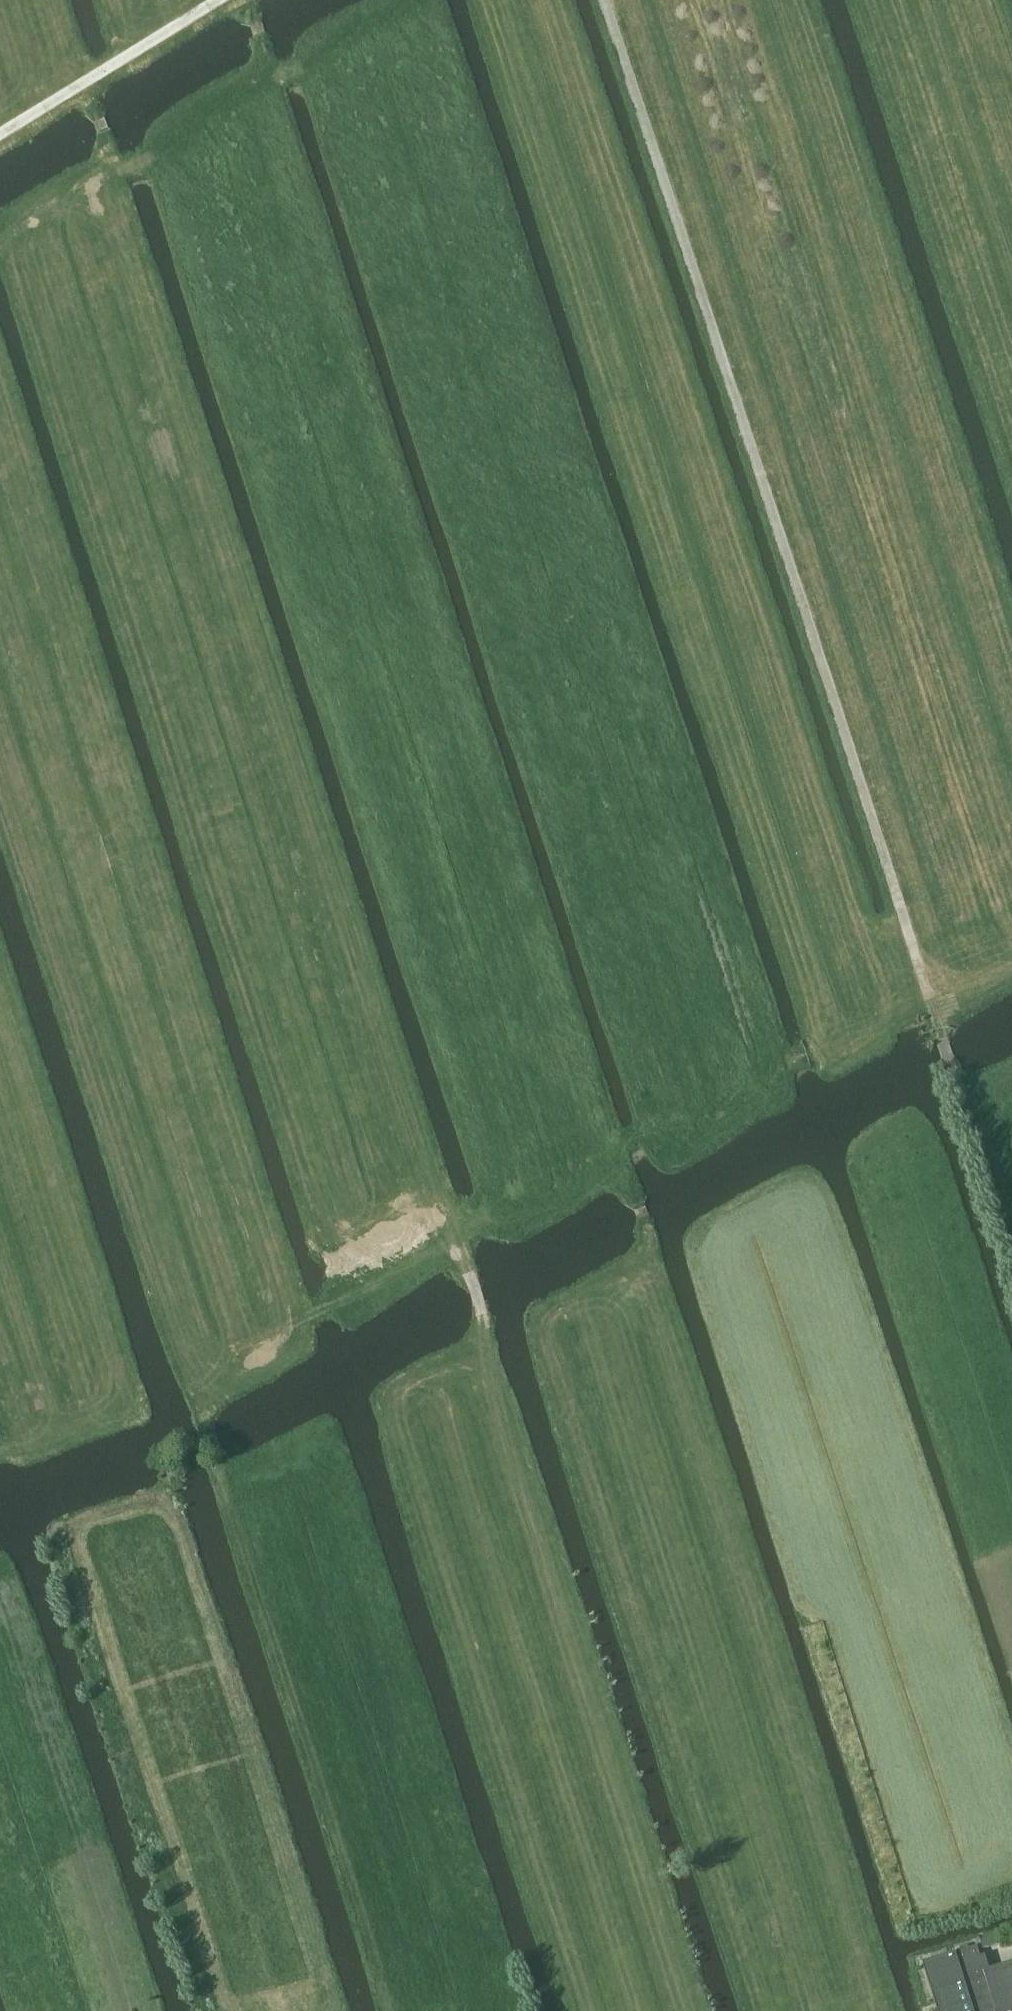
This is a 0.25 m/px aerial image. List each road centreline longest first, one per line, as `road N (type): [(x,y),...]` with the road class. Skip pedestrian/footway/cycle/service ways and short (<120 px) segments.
road 1 (track): [(1011,1258),(600,0)]
road 2 (track): [(400,2010),(0,786)]
road 3 (track): [(0,134),(224,0)]

